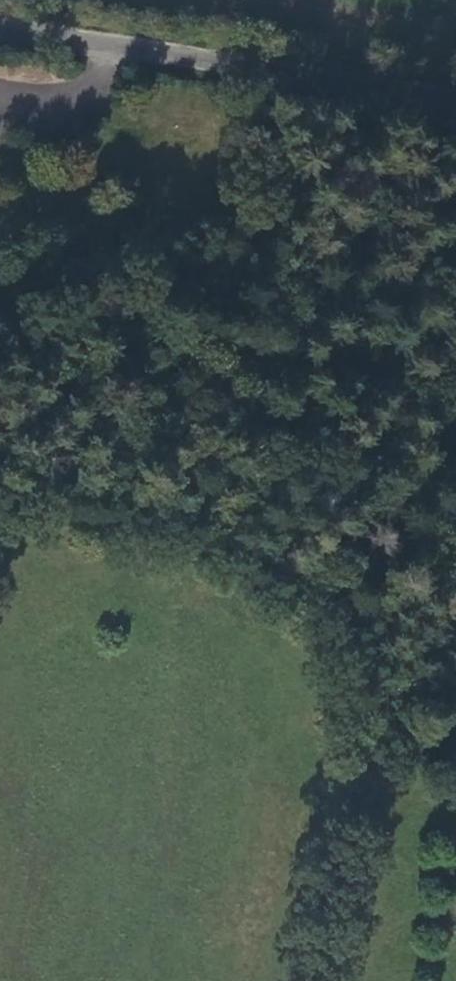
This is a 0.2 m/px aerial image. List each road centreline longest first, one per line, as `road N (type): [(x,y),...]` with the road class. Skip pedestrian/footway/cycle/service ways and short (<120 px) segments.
road 1 (unclassified): [(0,29),(455,88)]

